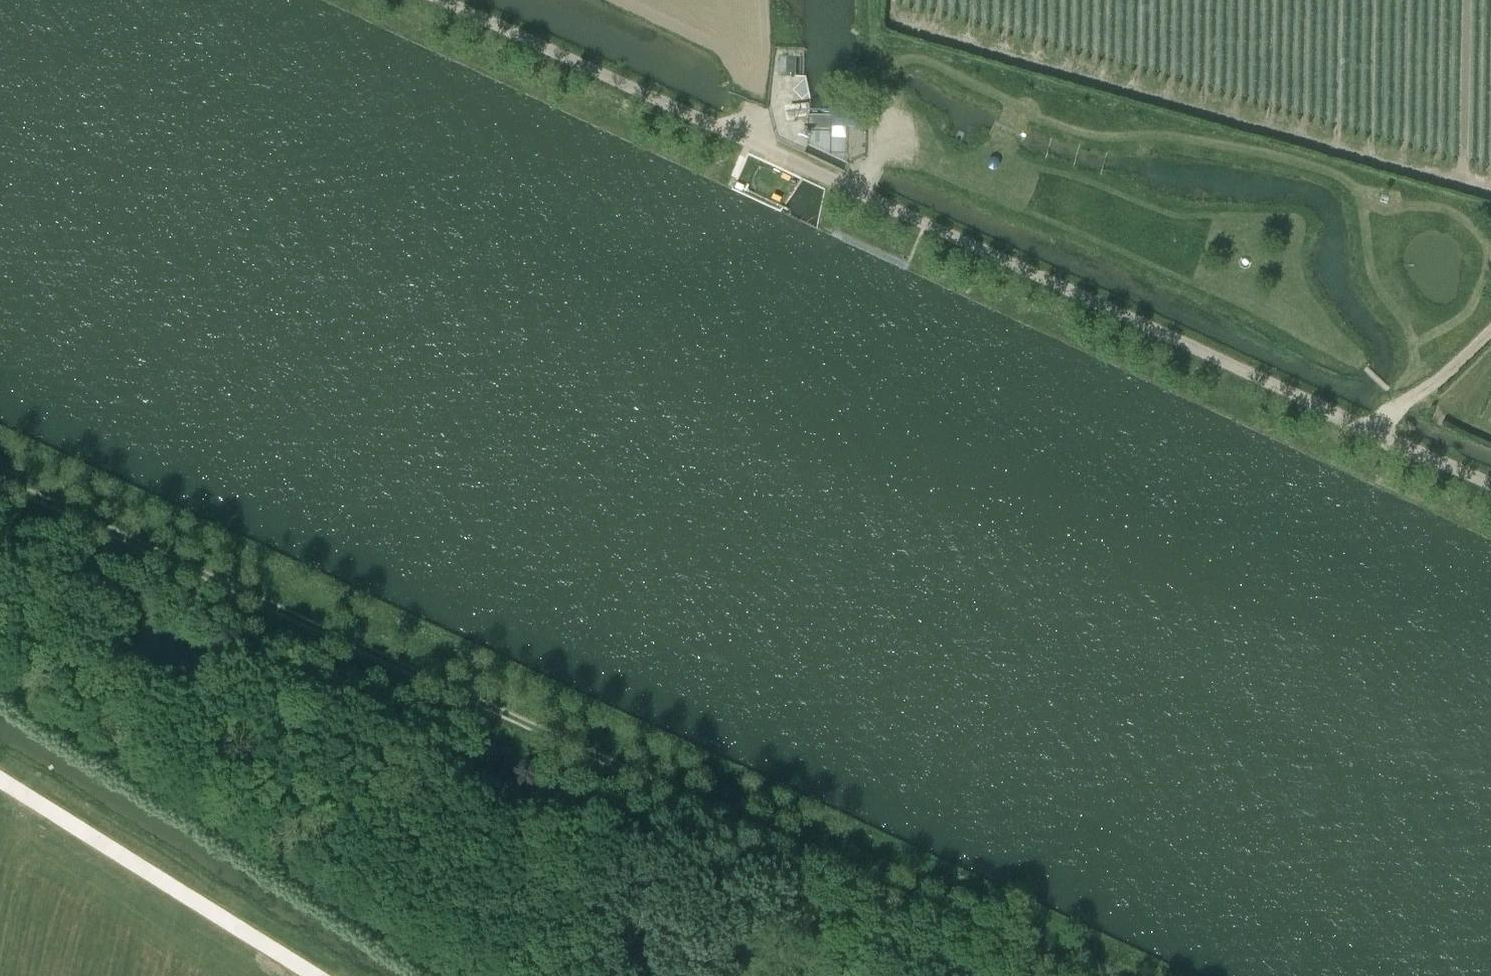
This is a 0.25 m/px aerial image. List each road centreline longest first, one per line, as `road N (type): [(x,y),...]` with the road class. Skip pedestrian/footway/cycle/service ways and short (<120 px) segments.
road 1 (track): [(1074,975),(0,478)]
road 2 (unclassified): [(1490,484),(444,0)]

